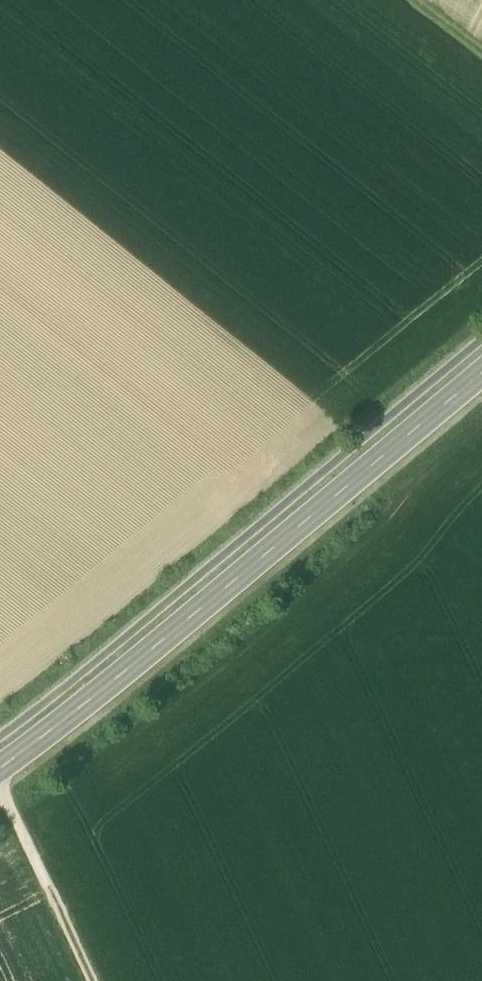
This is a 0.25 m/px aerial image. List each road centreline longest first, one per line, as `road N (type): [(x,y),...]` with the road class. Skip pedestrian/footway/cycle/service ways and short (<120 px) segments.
road 1 (secondary): [(0,767),(481,373)]
road 2 (track): [(91,980),(0,790)]

